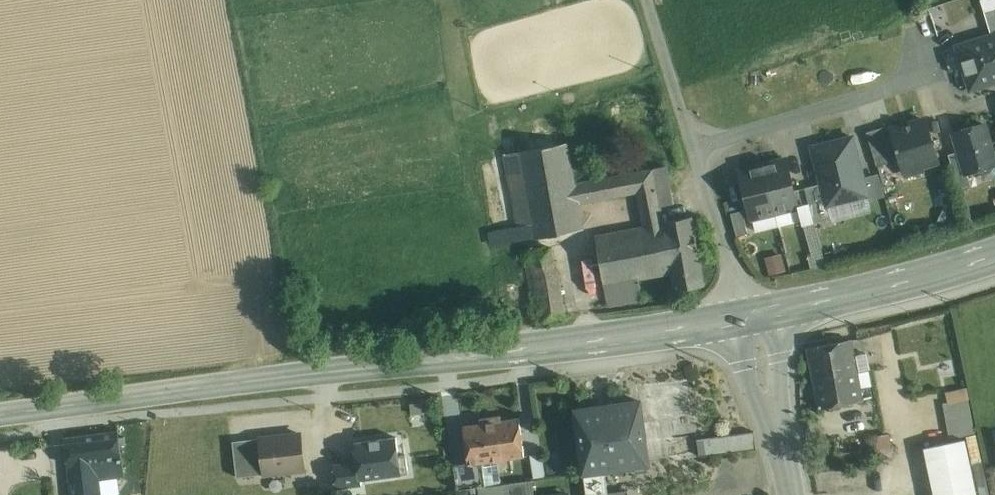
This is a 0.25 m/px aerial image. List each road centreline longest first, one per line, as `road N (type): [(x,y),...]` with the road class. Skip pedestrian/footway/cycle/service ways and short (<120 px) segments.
road 1 (secondary): [(0,415),(753,316)]
road 2 (unclassified): [(753,316),(648,0)]
road 3 (secondary): [(994,255),(753,316)]
road 4 (residential): [(753,316),(790,494)]

